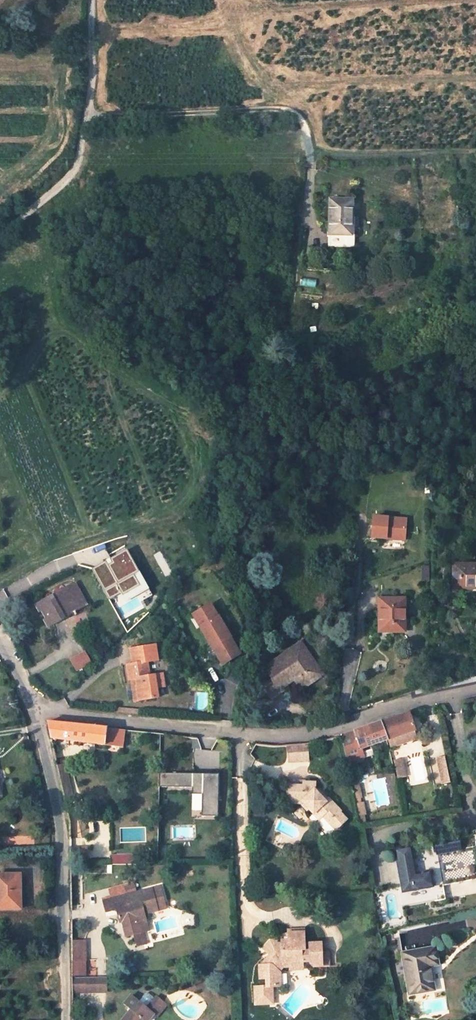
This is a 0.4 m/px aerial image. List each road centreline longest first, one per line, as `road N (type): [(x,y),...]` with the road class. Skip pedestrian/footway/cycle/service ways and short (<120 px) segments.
road 1 (residential): [(32,708),(283,736),(475,688)]
road 2 (residential): [(32,708),(62,847),(65,1019)]
road 3 (track): [(85,113),(280,107),(306,133),(310,170)]

